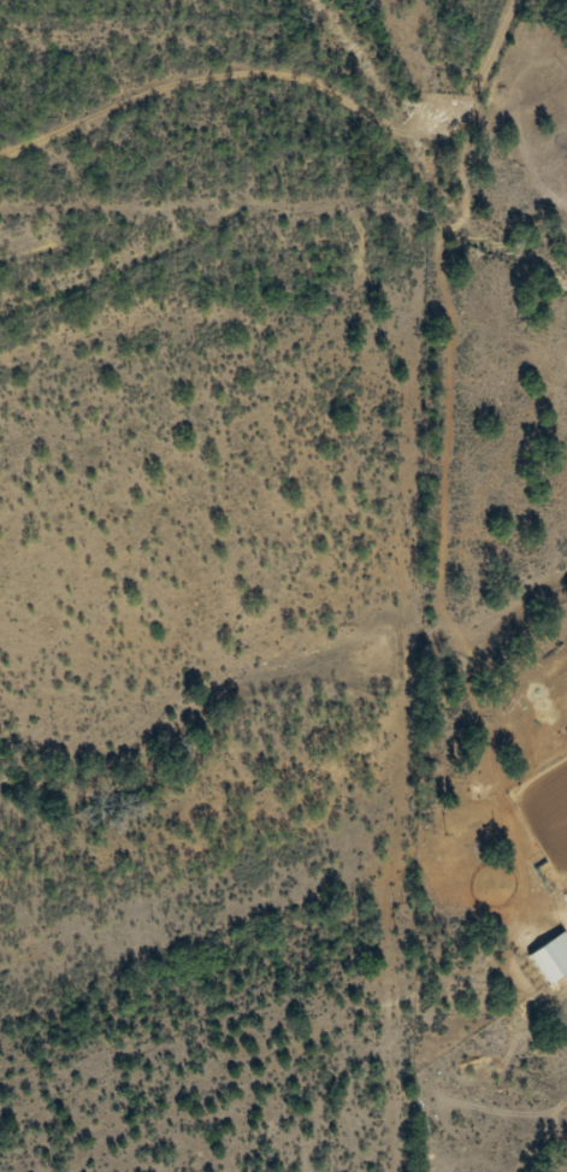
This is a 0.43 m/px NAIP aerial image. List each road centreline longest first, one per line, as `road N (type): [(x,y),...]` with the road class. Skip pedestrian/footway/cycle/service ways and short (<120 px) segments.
road 1 (residential): [(0,179),(140,146),(223,93),(342,93),(414,117),(485,105),(538,0)]

